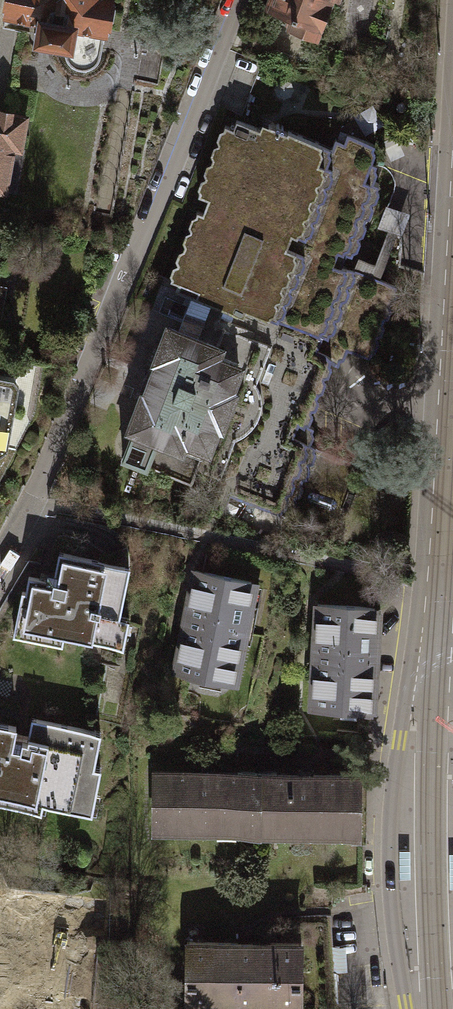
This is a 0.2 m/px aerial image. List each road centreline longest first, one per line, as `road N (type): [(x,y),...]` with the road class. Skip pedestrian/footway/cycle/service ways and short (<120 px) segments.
road 1 (residential): [(235,0),(31,501),(0,551)]
road 2 (tertiary): [(435,678),(400,741),(392,784),(393,925),(409,1008)]
road 3 (tertiary): [(452,375),(435,678)]

